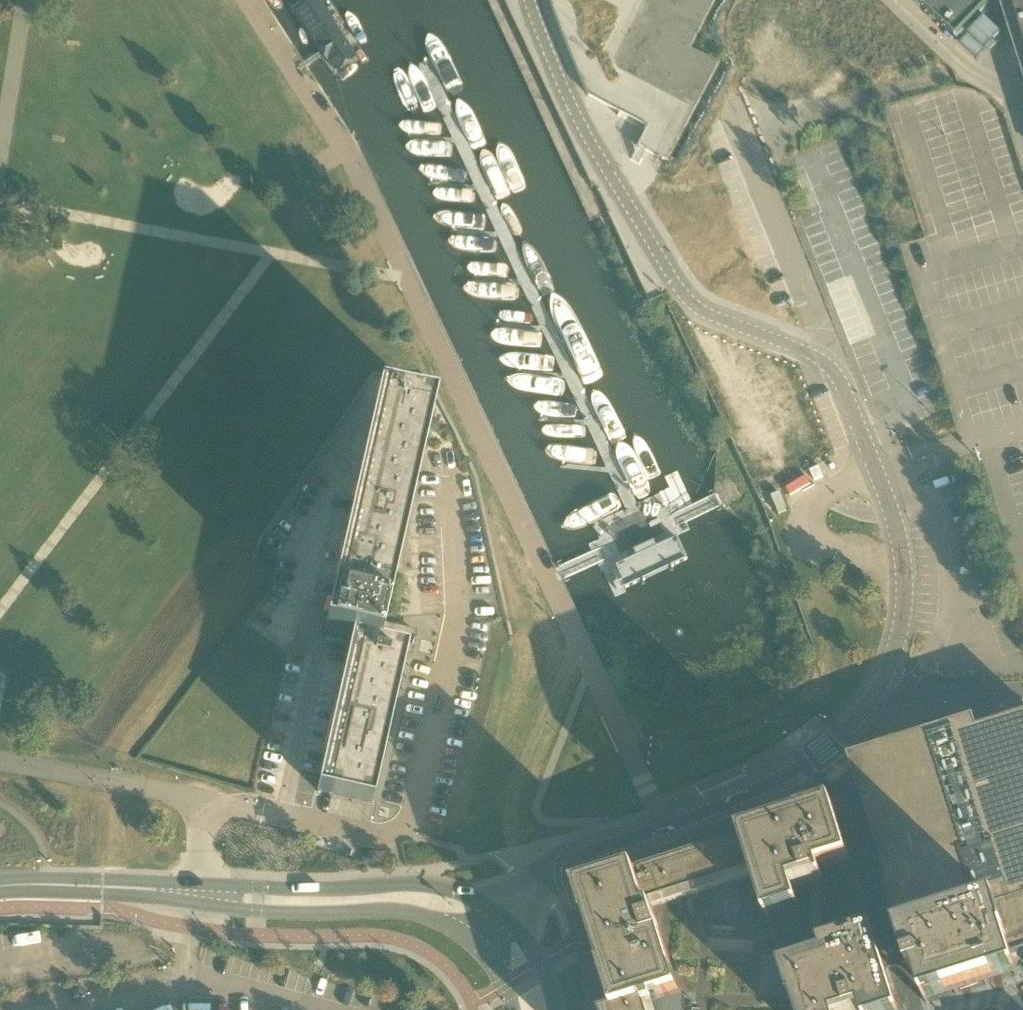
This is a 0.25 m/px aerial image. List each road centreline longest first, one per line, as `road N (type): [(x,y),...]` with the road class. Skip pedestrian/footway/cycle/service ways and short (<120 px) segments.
road 1 (unclassified): [(878,691),(904,606),(900,544),(830,362),(687,300),(644,239),(537,32),(531,0)]
road 2 (residential): [(283,818),(390,837),(403,833),(415,811),(458,611),(451,475)]
road 3 (unclassified): [(551,867),(673,825),(791,769),(844,731),(878,691)]
road 4 (secondary): [(495,913),(435,887),(196,893)]
road 5 (secondary): [(196,893),(251,912),(413,913),(473,940)]
road 6 (unclassified): [(551,867),(515,845),(508,798),(578,647)]
road 7 (secondary): [(0,887),(196,893)]
road 8 (unclassified): [(878,691),(1022,692)]

